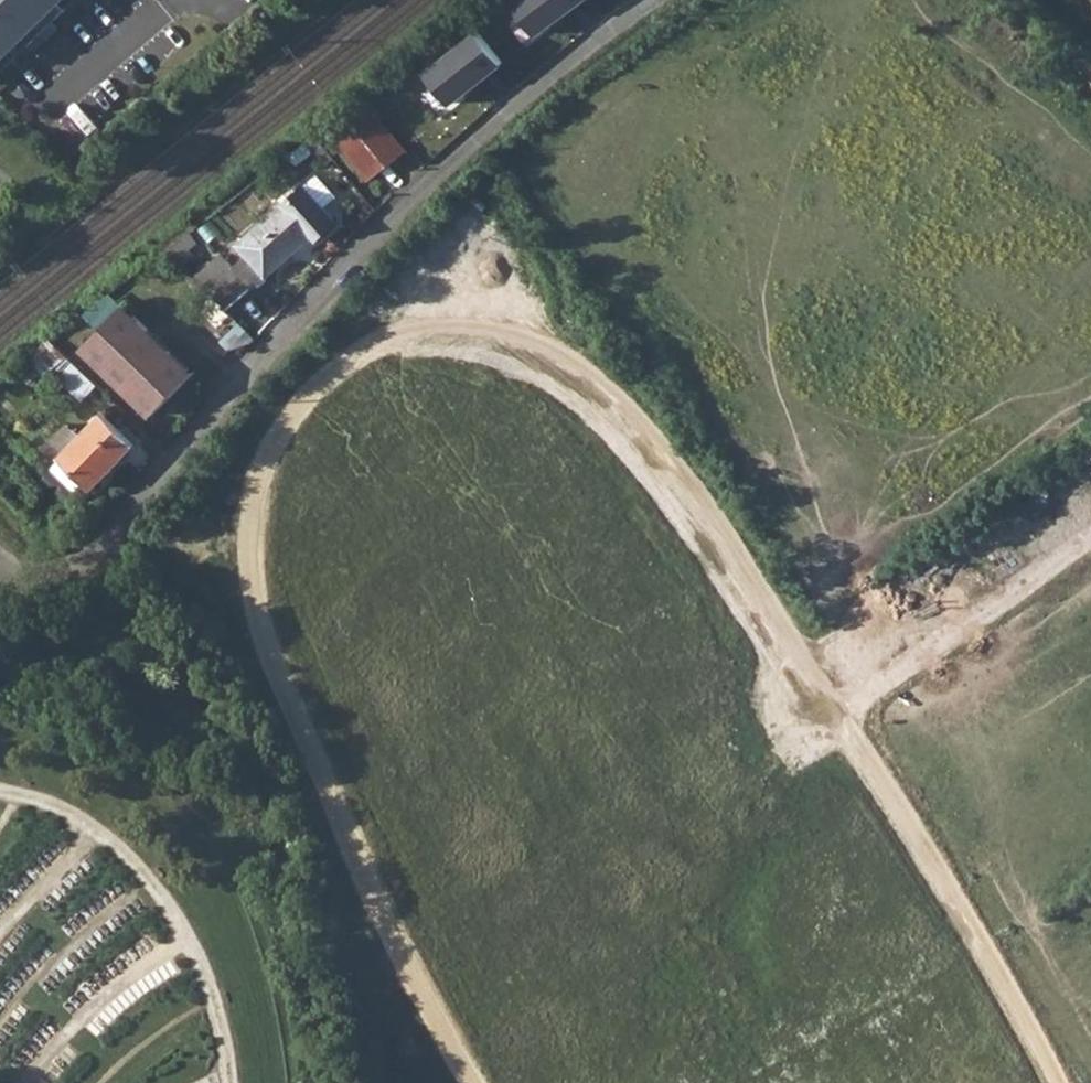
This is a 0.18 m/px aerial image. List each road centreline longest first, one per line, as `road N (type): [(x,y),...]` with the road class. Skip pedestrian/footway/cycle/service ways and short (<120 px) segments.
road 1 (residential): [(84,558),(412,208),(659,0)]

